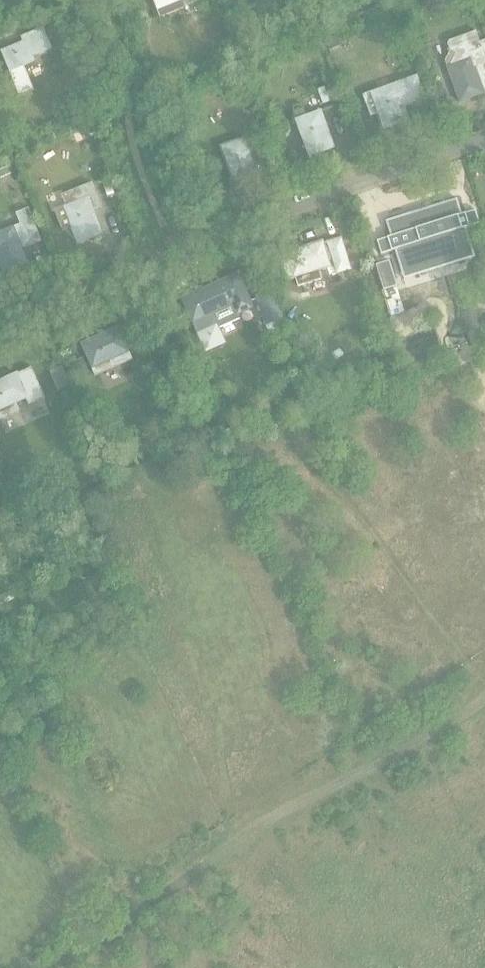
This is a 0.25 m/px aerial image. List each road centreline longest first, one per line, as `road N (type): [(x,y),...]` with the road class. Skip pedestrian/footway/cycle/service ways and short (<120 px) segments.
road 1 (track): [(48,967),(484,686)]
road 2 (residential): [(0,324),(484,140)]

